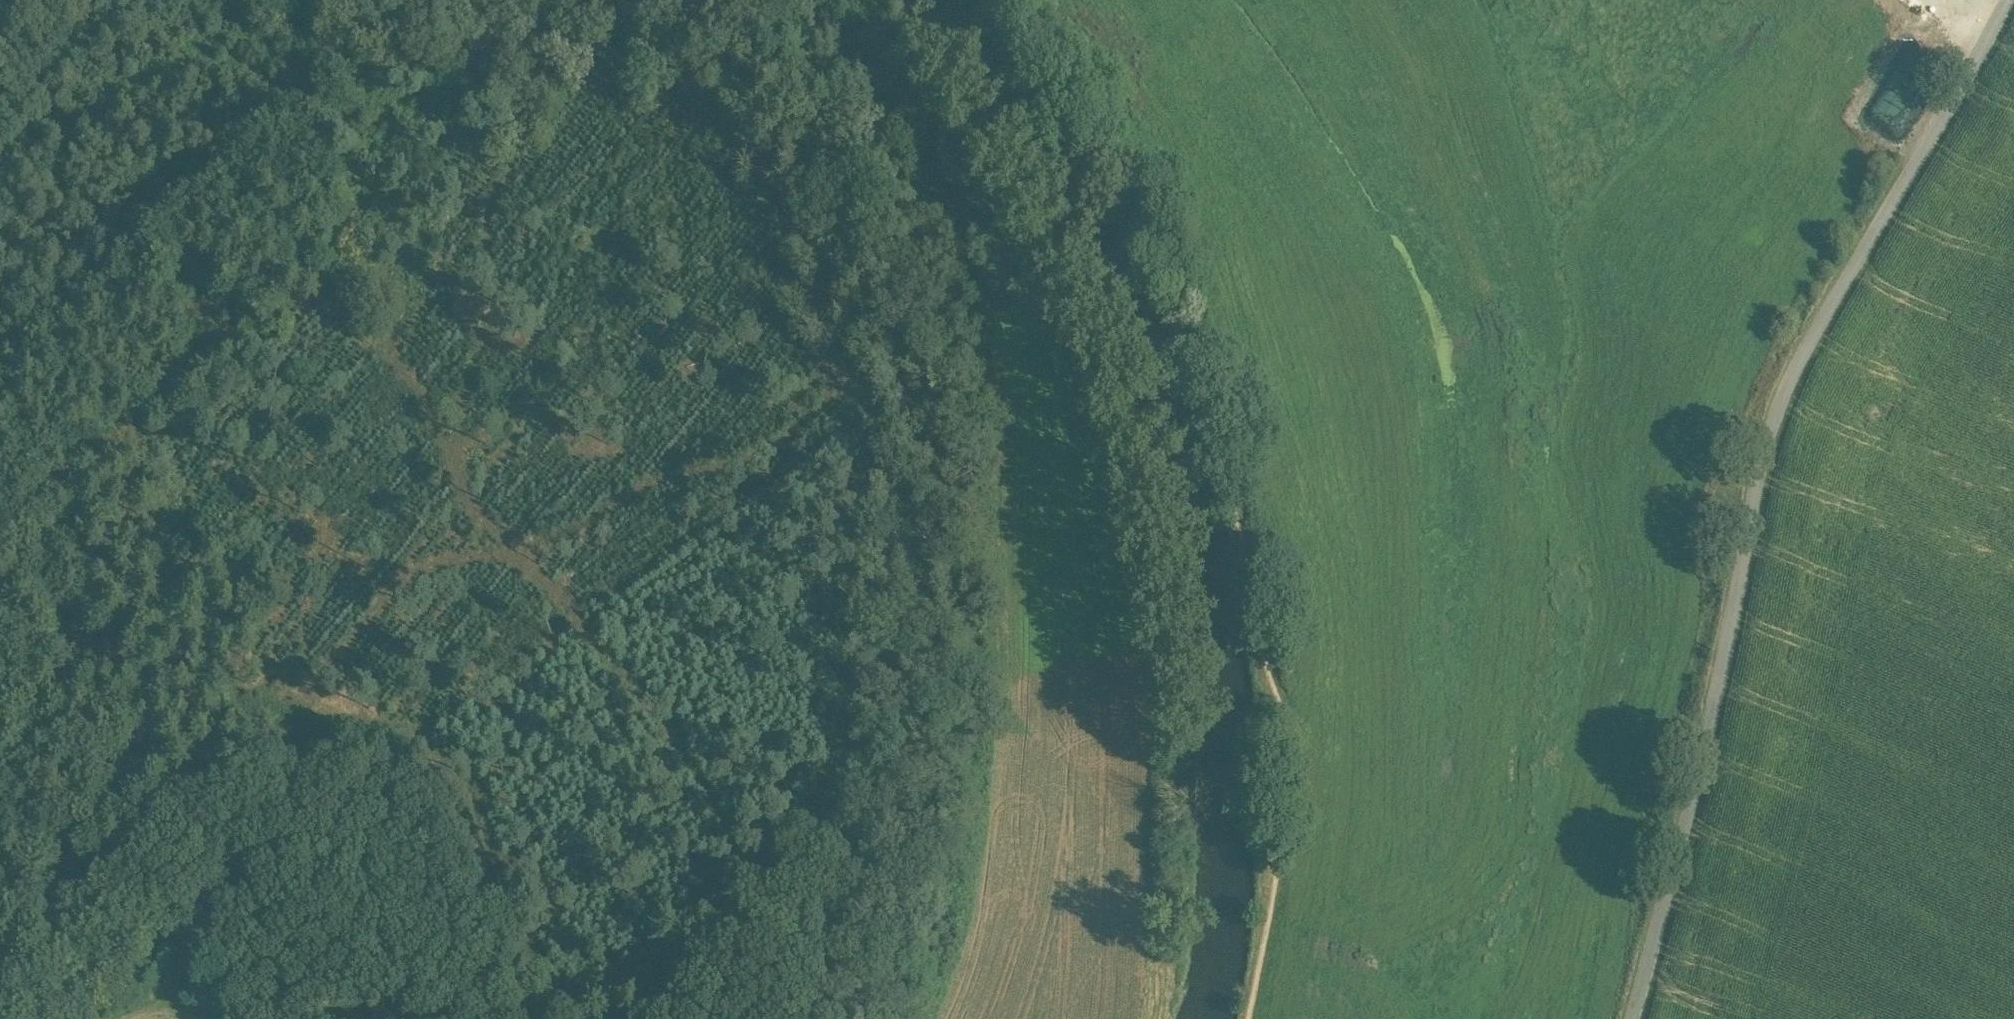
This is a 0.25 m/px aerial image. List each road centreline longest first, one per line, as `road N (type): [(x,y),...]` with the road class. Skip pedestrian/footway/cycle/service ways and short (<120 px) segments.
road 1 (unclassified): [(1638,1018),(1685,861),(1804,372),(2005,0)]

